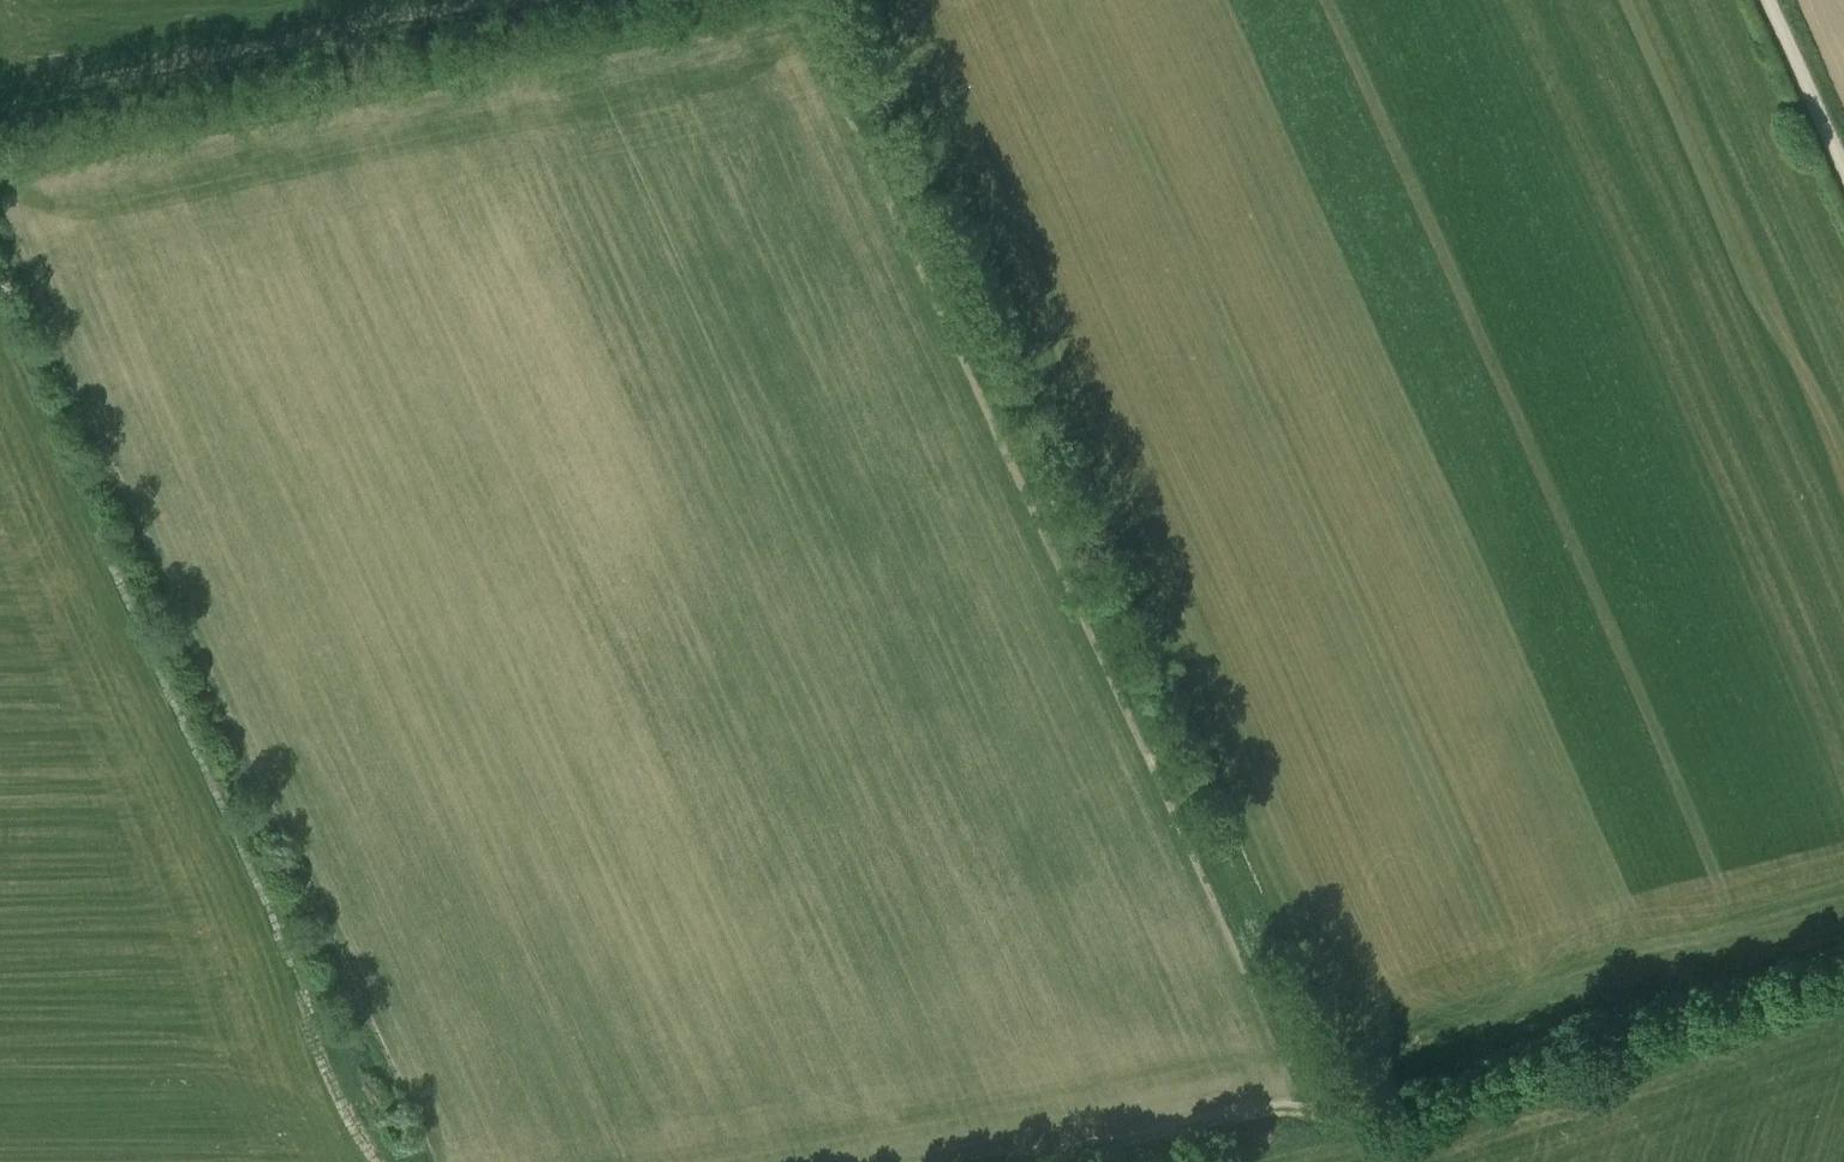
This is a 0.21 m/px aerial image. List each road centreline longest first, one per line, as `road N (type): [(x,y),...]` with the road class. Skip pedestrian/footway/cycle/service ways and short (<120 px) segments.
road 1 (unclassified): [(1843,181),(1763,0)]

